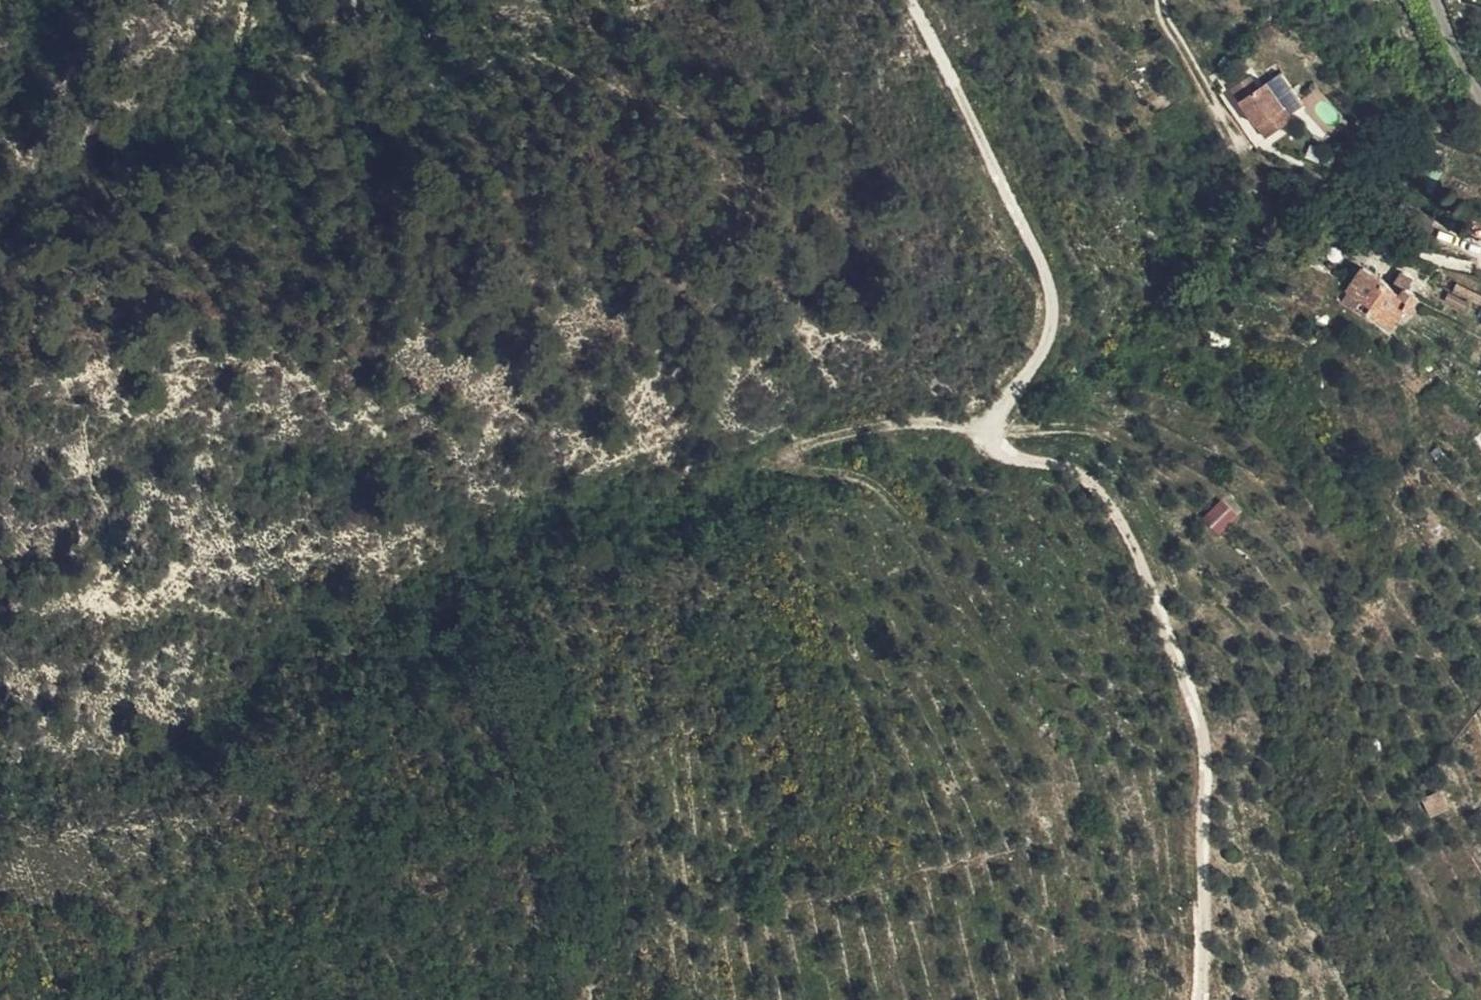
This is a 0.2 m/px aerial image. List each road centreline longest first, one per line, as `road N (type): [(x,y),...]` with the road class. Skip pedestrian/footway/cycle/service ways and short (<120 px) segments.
road 1 (track): [(1201,999),(1210,920),(1202,726),(1111,509),(1013,445),(1001,418),(1056,339),(1053,287),(899,0)]

